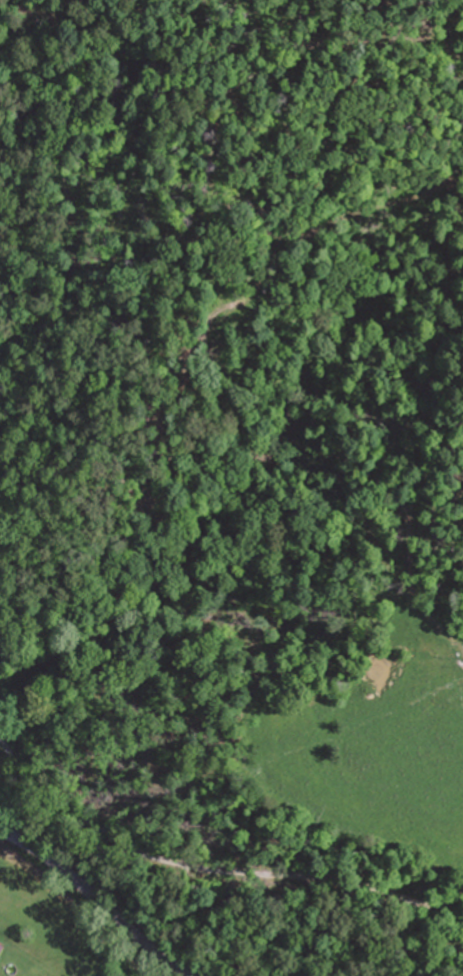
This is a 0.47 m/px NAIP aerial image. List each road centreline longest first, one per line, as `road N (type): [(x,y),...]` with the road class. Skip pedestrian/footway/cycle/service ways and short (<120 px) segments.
road 1 (secondary): [(190,975),(66,874),(0,832)]

